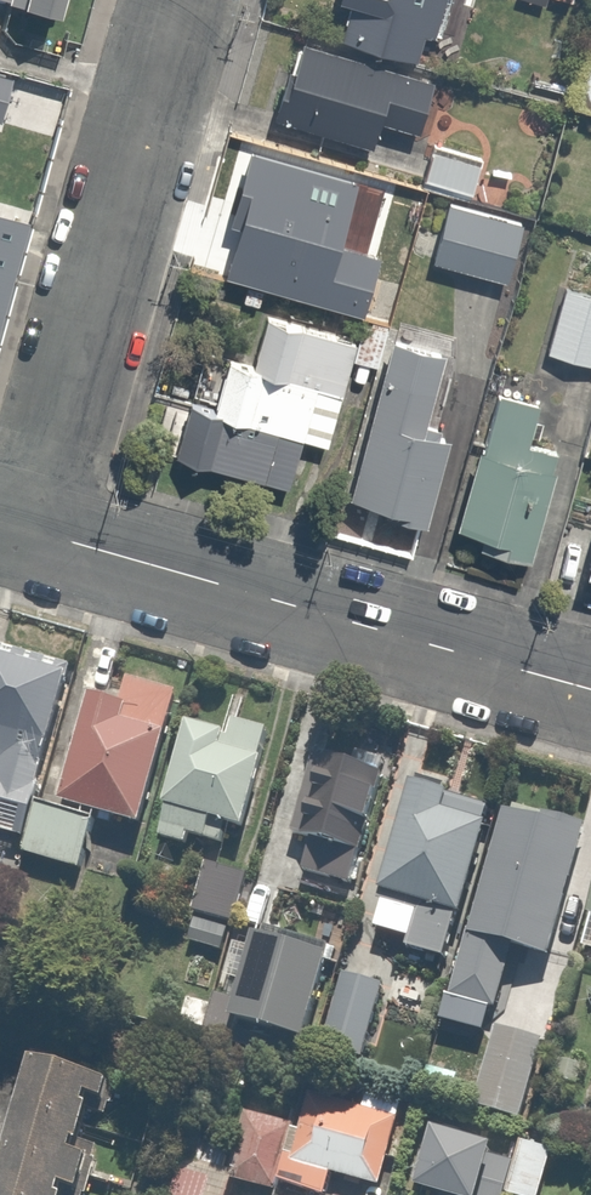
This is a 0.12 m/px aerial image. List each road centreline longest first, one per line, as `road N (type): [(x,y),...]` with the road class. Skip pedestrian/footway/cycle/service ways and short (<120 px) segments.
road 1 (residential): [(590,687),(23,524)]
road 2 (residential): [(169,0),(23,524)]

